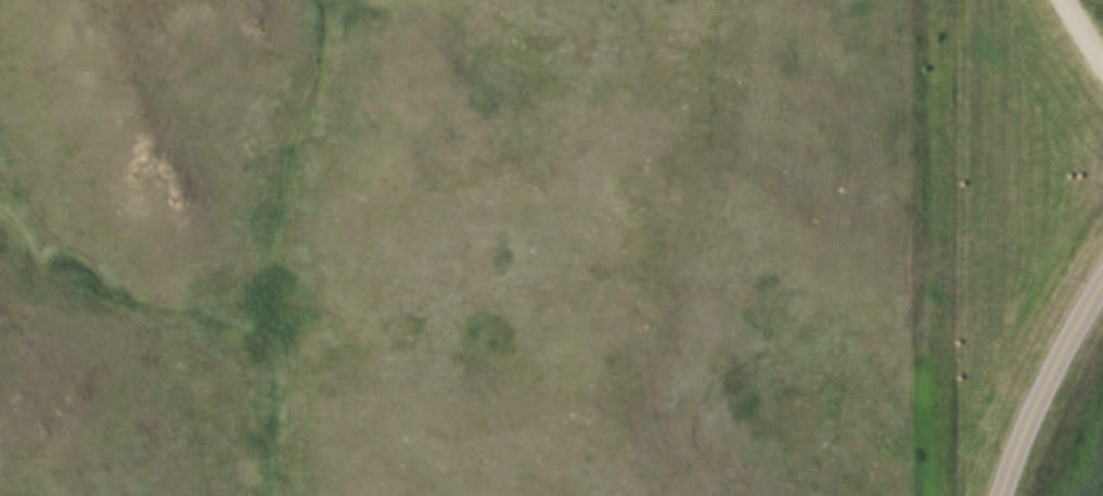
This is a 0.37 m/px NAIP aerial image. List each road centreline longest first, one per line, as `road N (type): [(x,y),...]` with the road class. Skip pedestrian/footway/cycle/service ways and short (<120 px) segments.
road 1 (secondary): [(1102,288),(1007,495)]

